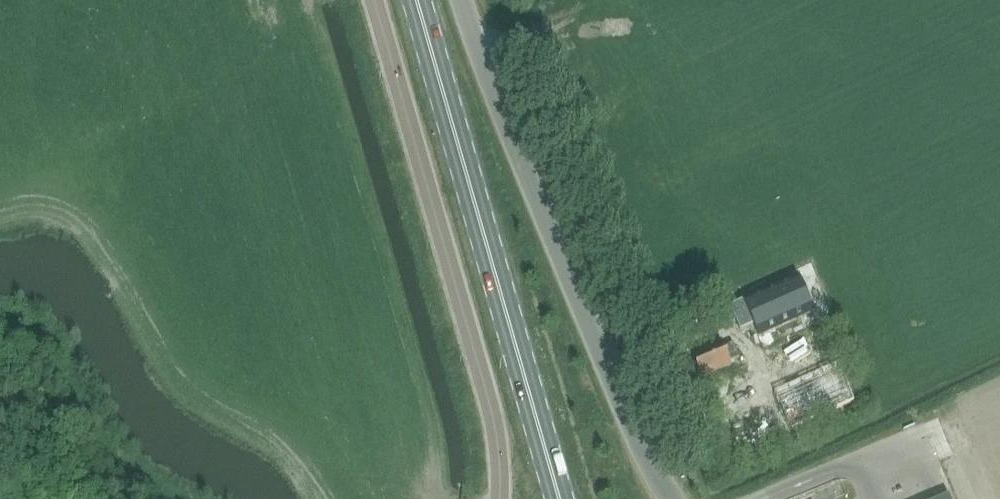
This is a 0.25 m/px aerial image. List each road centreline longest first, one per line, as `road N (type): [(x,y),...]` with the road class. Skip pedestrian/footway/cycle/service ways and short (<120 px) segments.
road 1 (unclassified): [(673,498),(638,436),(463,0)]
road 2 (unclassified): [(500,498),(486,392),(375,0)]
road 3 (primary): [(556,483),(417,0)]

